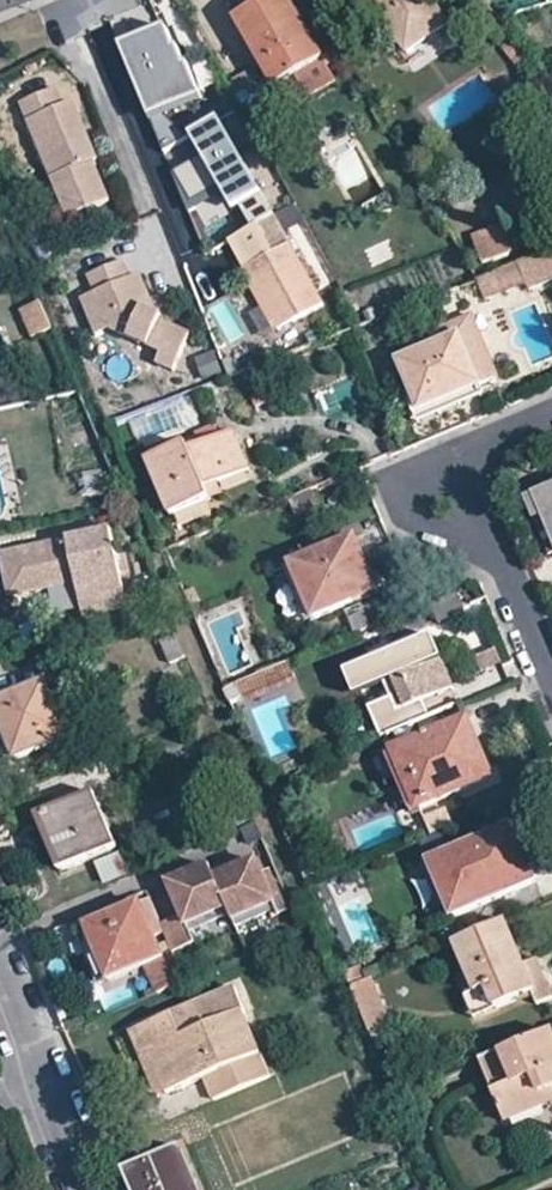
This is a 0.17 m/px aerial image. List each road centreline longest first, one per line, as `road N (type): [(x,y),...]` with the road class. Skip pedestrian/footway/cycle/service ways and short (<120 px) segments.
road 1 (residential): [(0,990),(83,1189)]
road 2 (residential): [(463,458),(409,481),(424,522),(471,540),(495,531)]
road 3 (residential): [(495,531),(551,670)]

